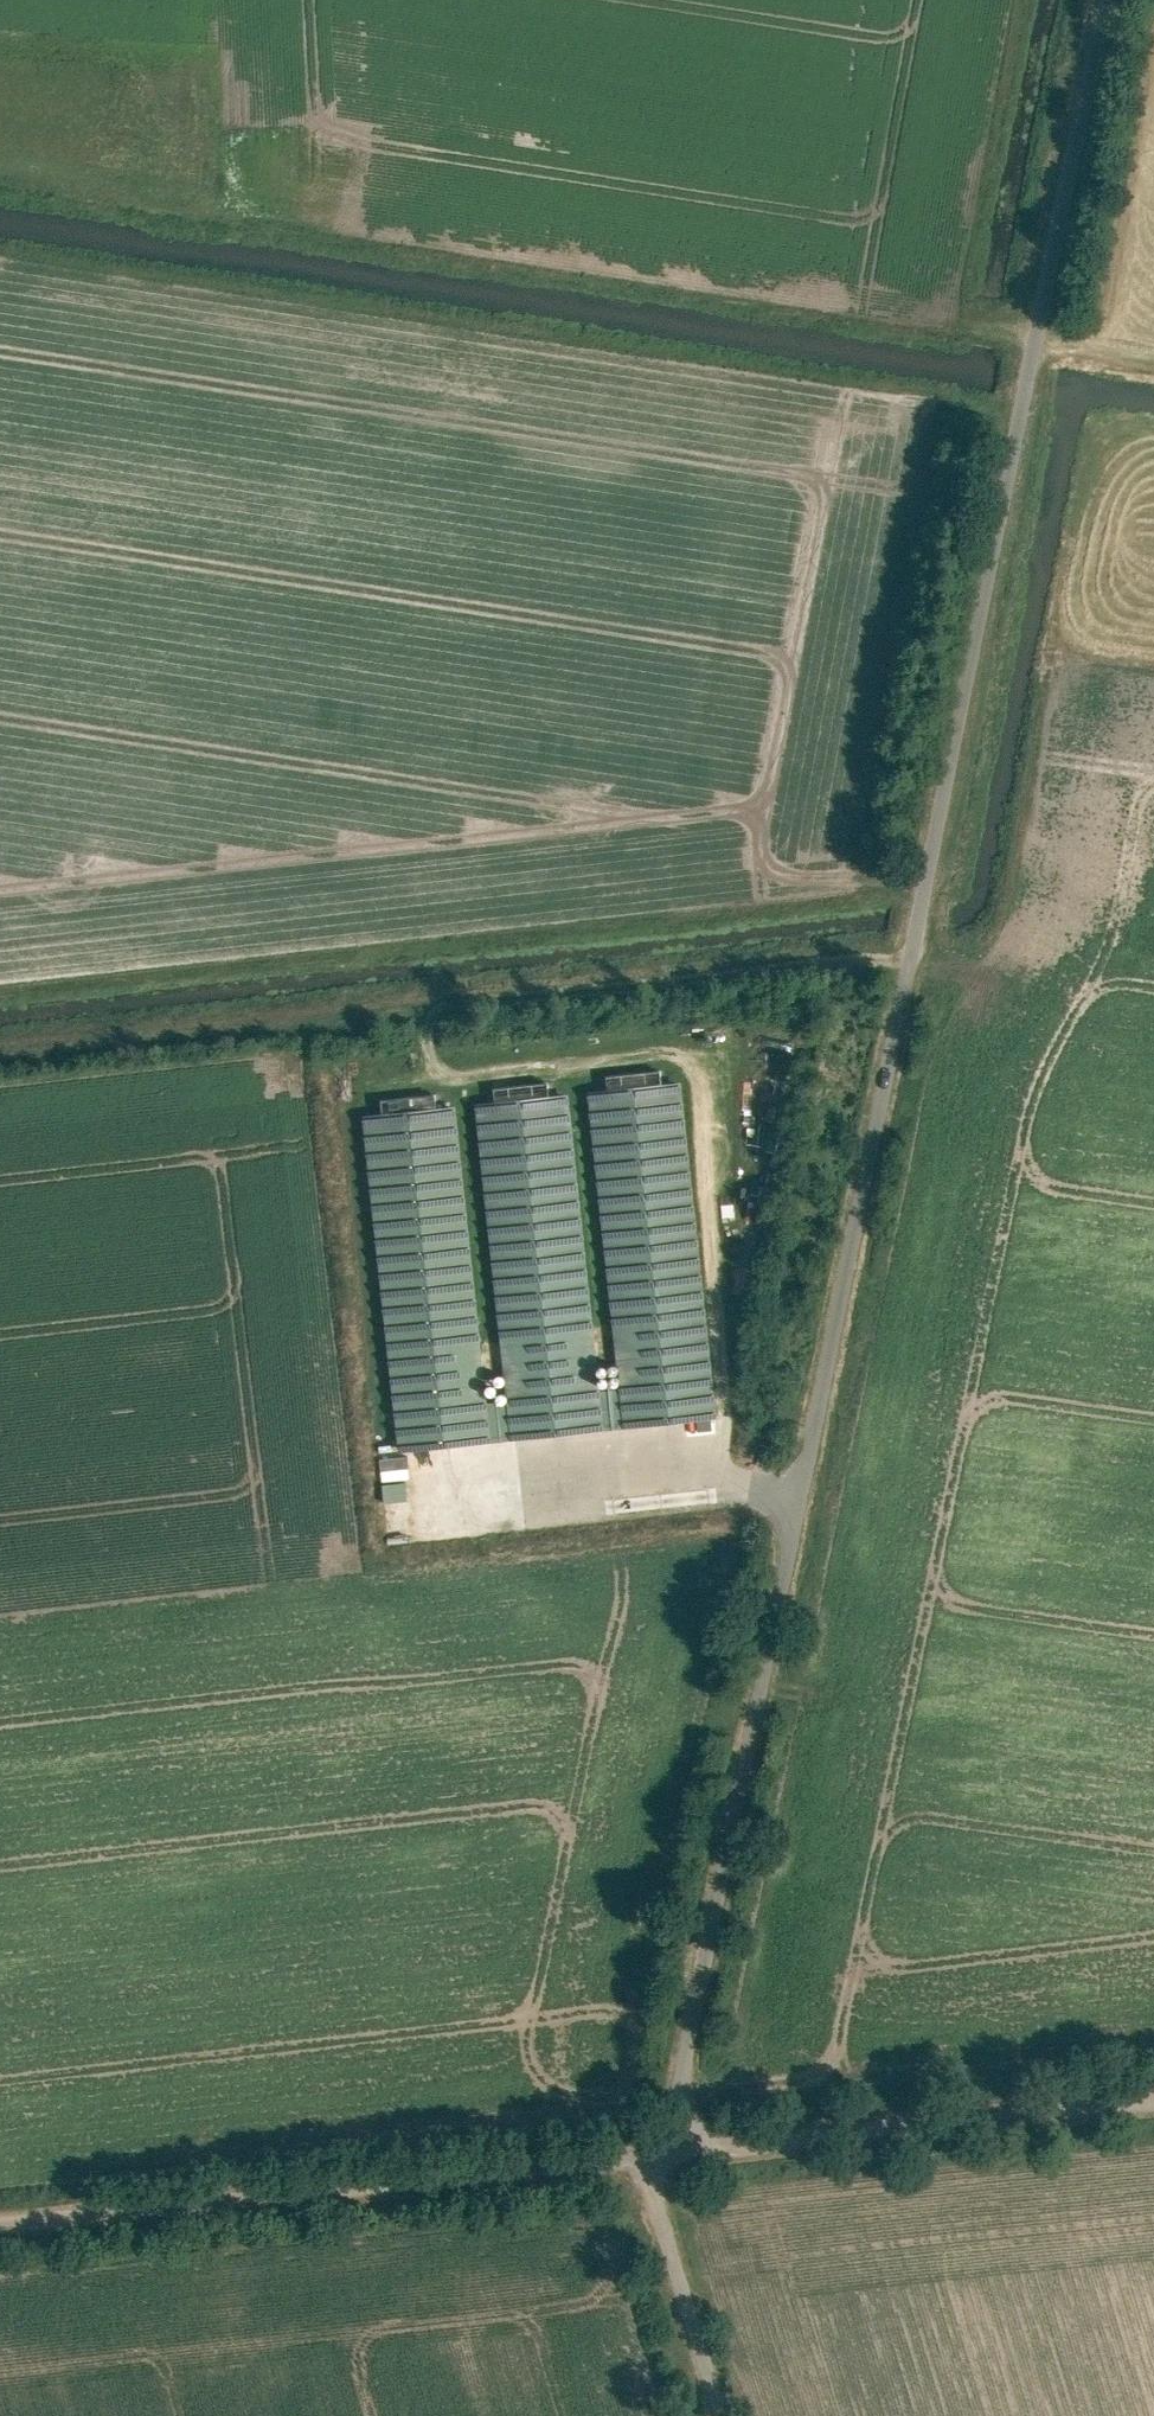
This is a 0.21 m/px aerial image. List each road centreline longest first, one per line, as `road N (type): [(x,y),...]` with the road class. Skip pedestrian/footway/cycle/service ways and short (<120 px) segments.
road 1 (unclassified): [(651,2156),(676,2122),(682,2094),(1109,0)]
road 2 (unclassified): [(0,2227),(651,2156)]
road 3 (unclassified): [(651,2156),(1153,2101)]
road 4 (unclassified): [(729,2415),(651,2156)]

